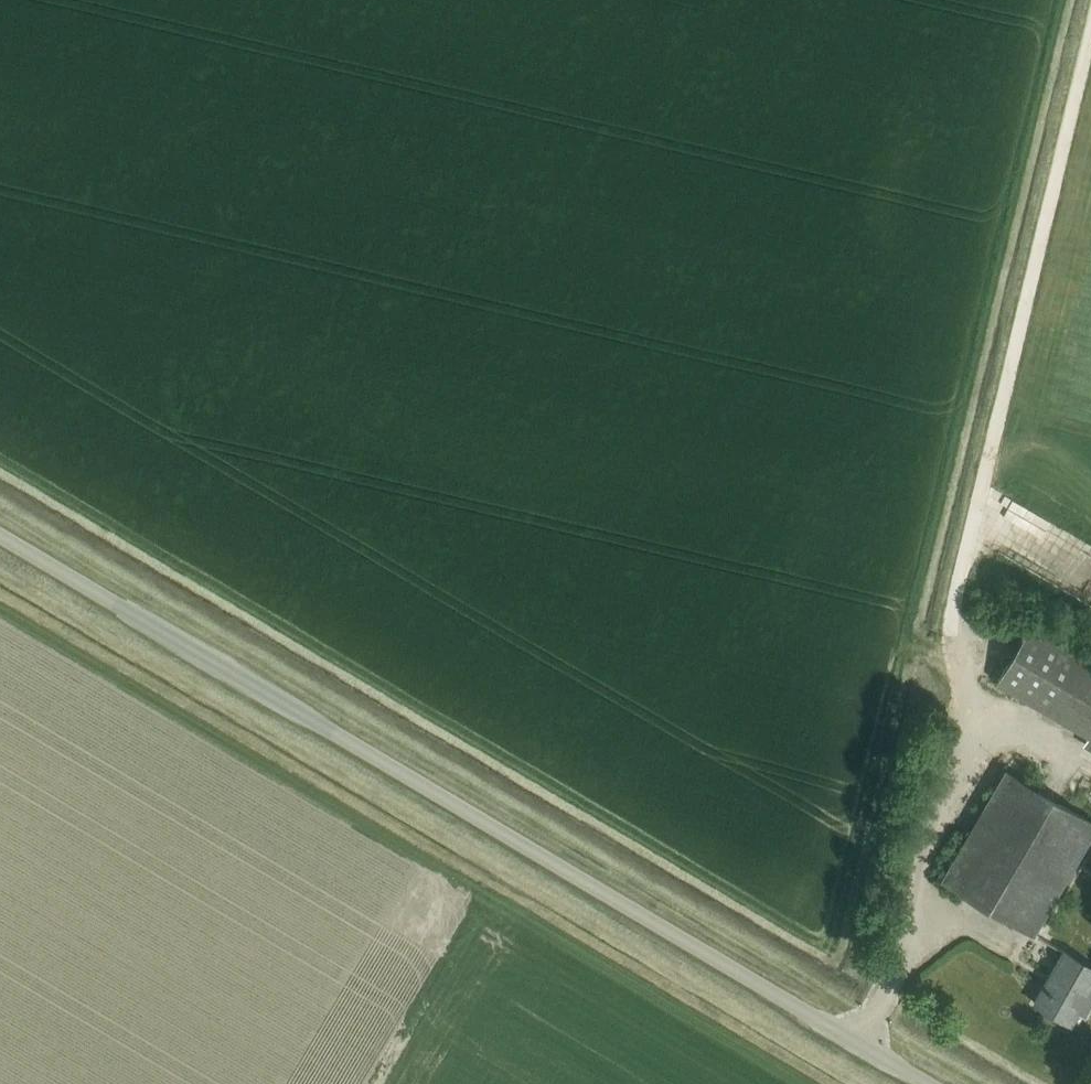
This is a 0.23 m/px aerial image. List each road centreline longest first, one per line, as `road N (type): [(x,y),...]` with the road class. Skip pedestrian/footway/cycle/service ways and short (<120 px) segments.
road 1 (unclassified): [(0,536),(929,1083)]

